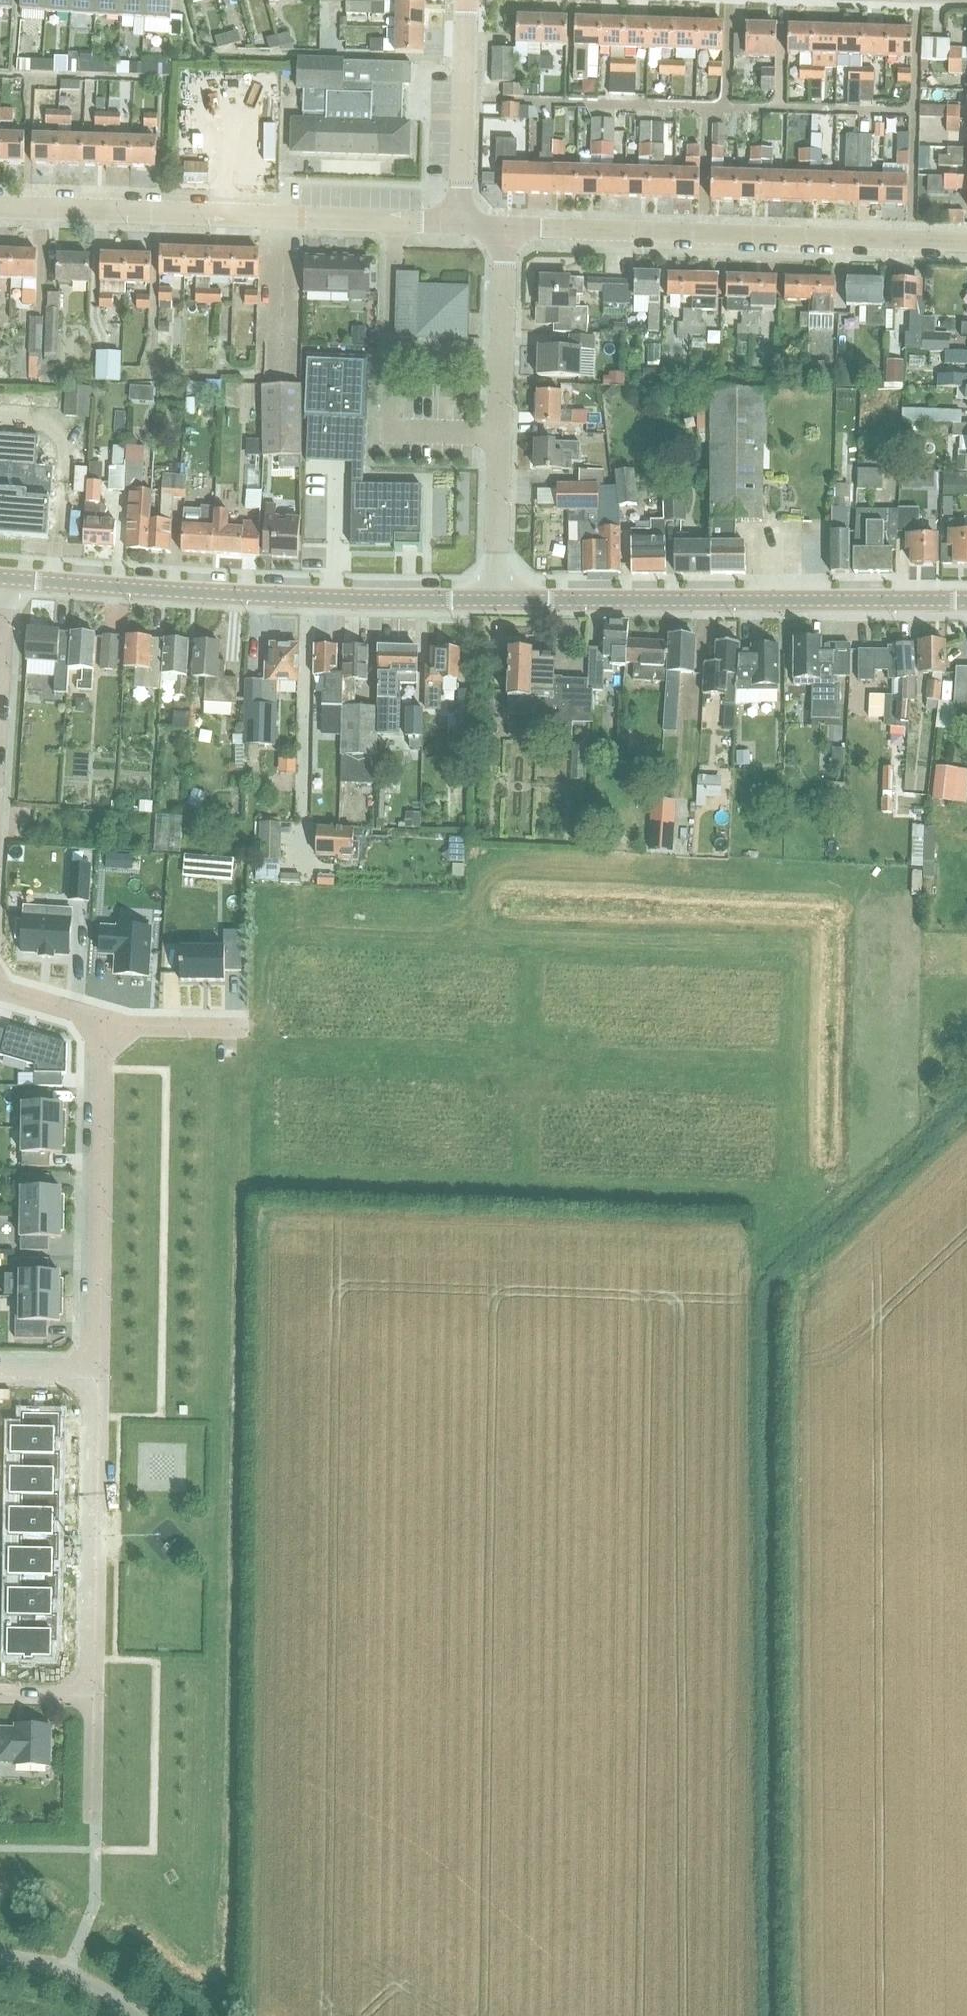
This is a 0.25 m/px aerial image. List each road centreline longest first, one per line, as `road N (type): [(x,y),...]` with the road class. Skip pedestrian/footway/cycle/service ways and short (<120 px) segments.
road 1 (tertiary): [(5,580),(496,601)]
road 2 (tertiary): [(496,601),(966,601)]
road 3 (residential): [(504,228),(966,242)]
road 4 (residential): [(397,223),(0,209)]
road 5 (residential): [(102,1027),(96,1376)]
road 6 (residential): [(96,1376),(95,1694)]
road 7 (residential): [(397,223),(391,430),(500,433)]
road 8 (residential): [(460,227),(471,0)]
road 9 (residential): [(500,433),(504,228)]
road 10 (residential): [(496,601),(500,433)]
road 11 (residential): [(135,2015),(65,1968),(0,1958)]
road 12 (residential): [(249,1027),(102,1027)]
road 13 (residential): [(95,1694),(95,1826)]

